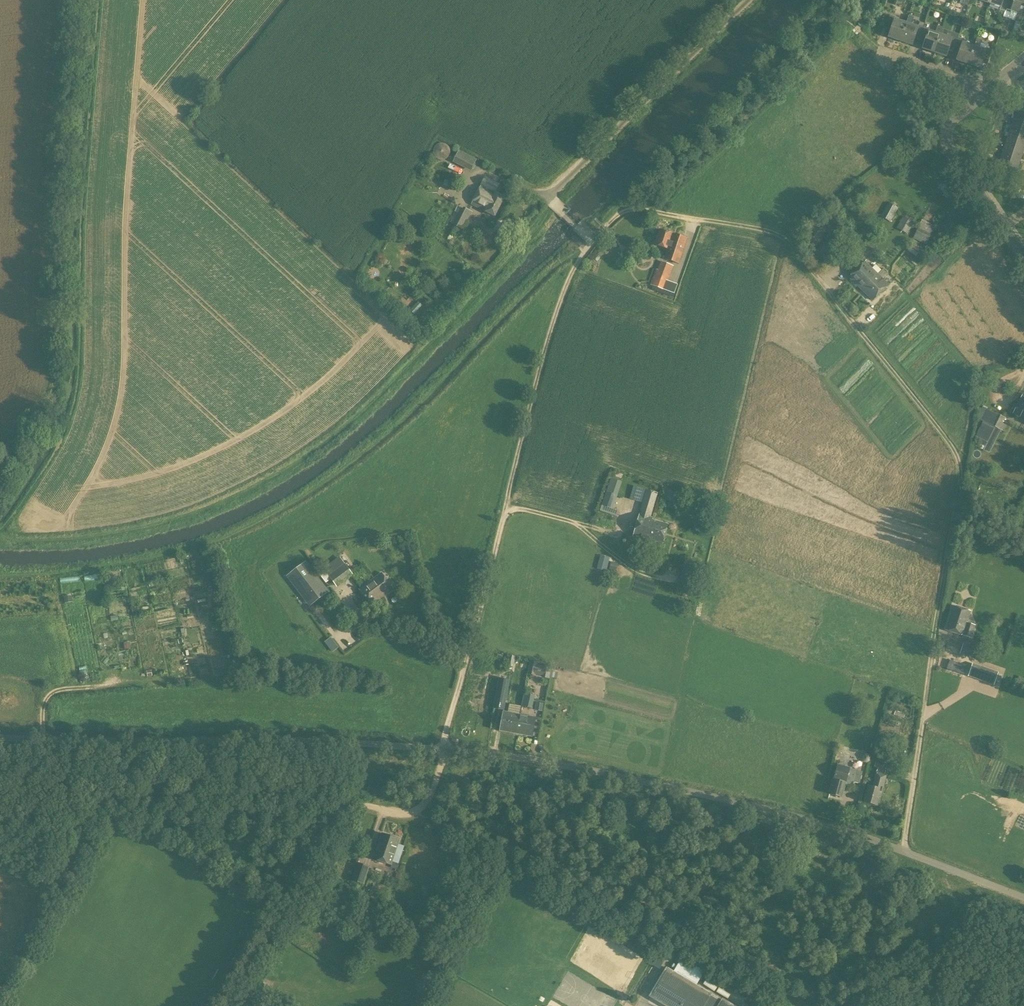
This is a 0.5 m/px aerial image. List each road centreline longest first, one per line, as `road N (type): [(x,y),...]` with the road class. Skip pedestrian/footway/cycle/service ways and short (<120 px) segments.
road 1 (track): [(409,815),(429,800),(556,319),(576,266),(618,214),(632,208),(781,236),(959,461),(902,851)]
road 2 (unclassified): [(0,738),(332,742),(518,758),(828,826),(1023,897)]
road 3 (unclassified): [(592,243),(547,197),(757,0)]
road 4 (residential): [(1004,227),(946,135),(954,117),(985,93)]

